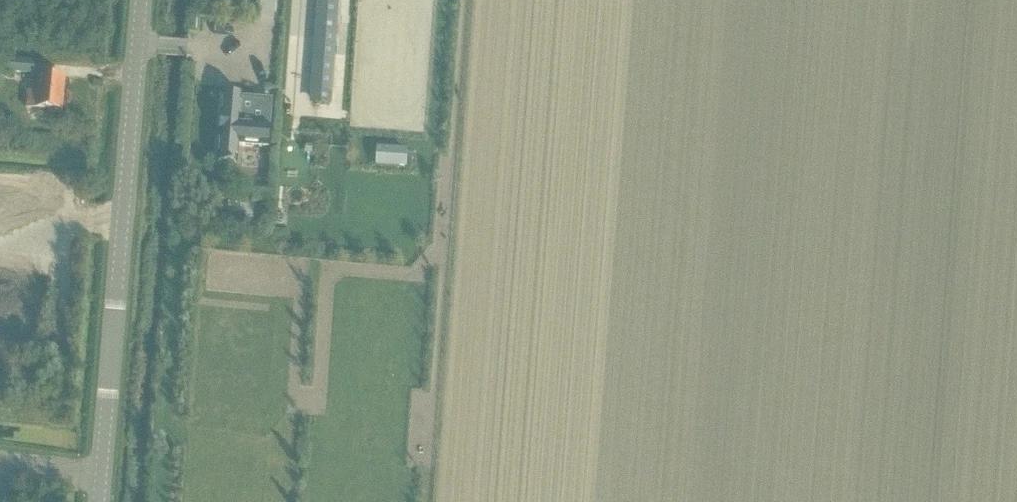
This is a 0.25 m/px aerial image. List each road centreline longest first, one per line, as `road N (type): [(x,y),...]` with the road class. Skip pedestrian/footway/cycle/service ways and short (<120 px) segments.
road 1 (unclassified): [(100,501),(143,0)]

